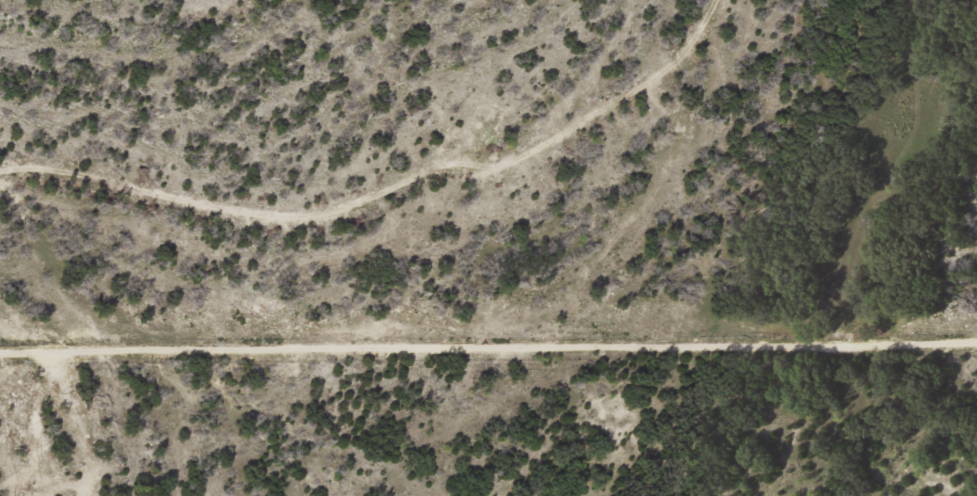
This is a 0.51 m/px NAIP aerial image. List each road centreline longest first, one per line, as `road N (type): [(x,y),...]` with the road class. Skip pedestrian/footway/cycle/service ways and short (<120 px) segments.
road 1 (residential): [(976,395),(966,385),(0,346)]
road 2 (residential): [(652,0),(516,137),(343,202),(200,217),(57,187),(0,187)]

